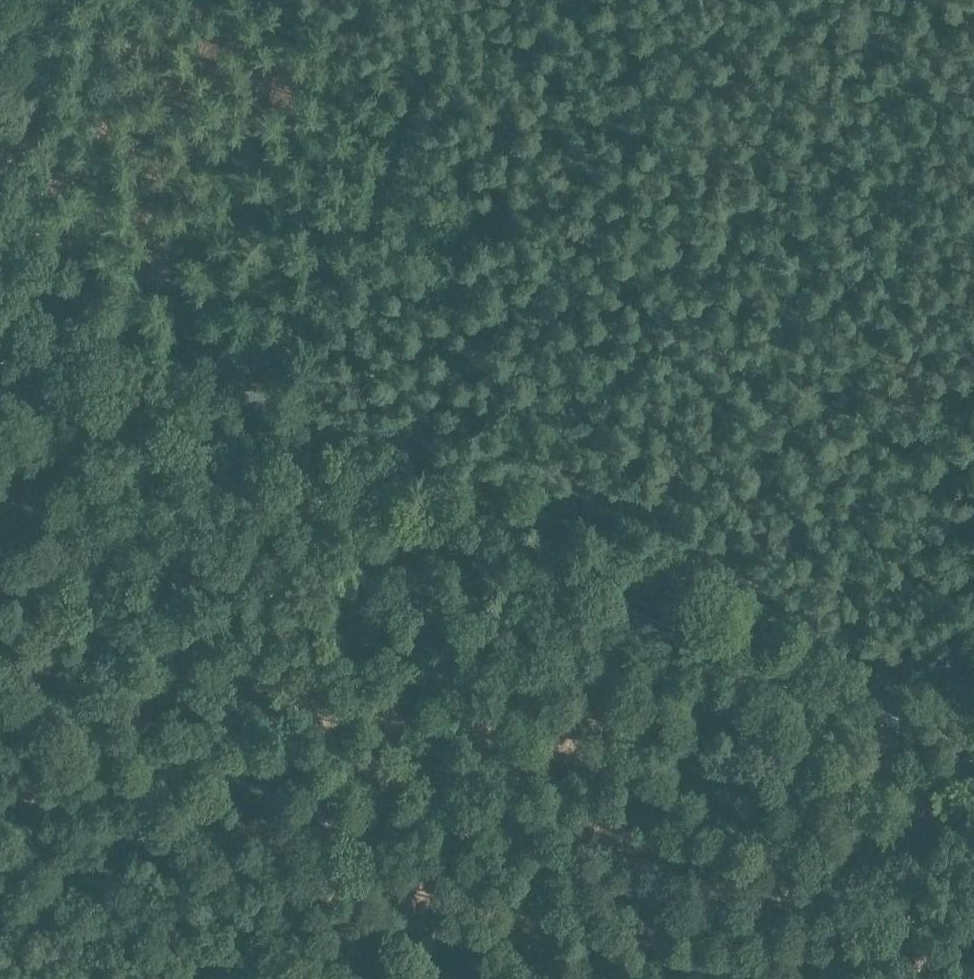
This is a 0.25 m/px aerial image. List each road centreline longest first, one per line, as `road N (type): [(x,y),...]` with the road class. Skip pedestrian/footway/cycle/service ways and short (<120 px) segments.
road 1 (unclassified): [(973,701),(813,624),(646,510),(261,405),(0,290)]
road 2 (primary): [(973,750),(0,372)]

